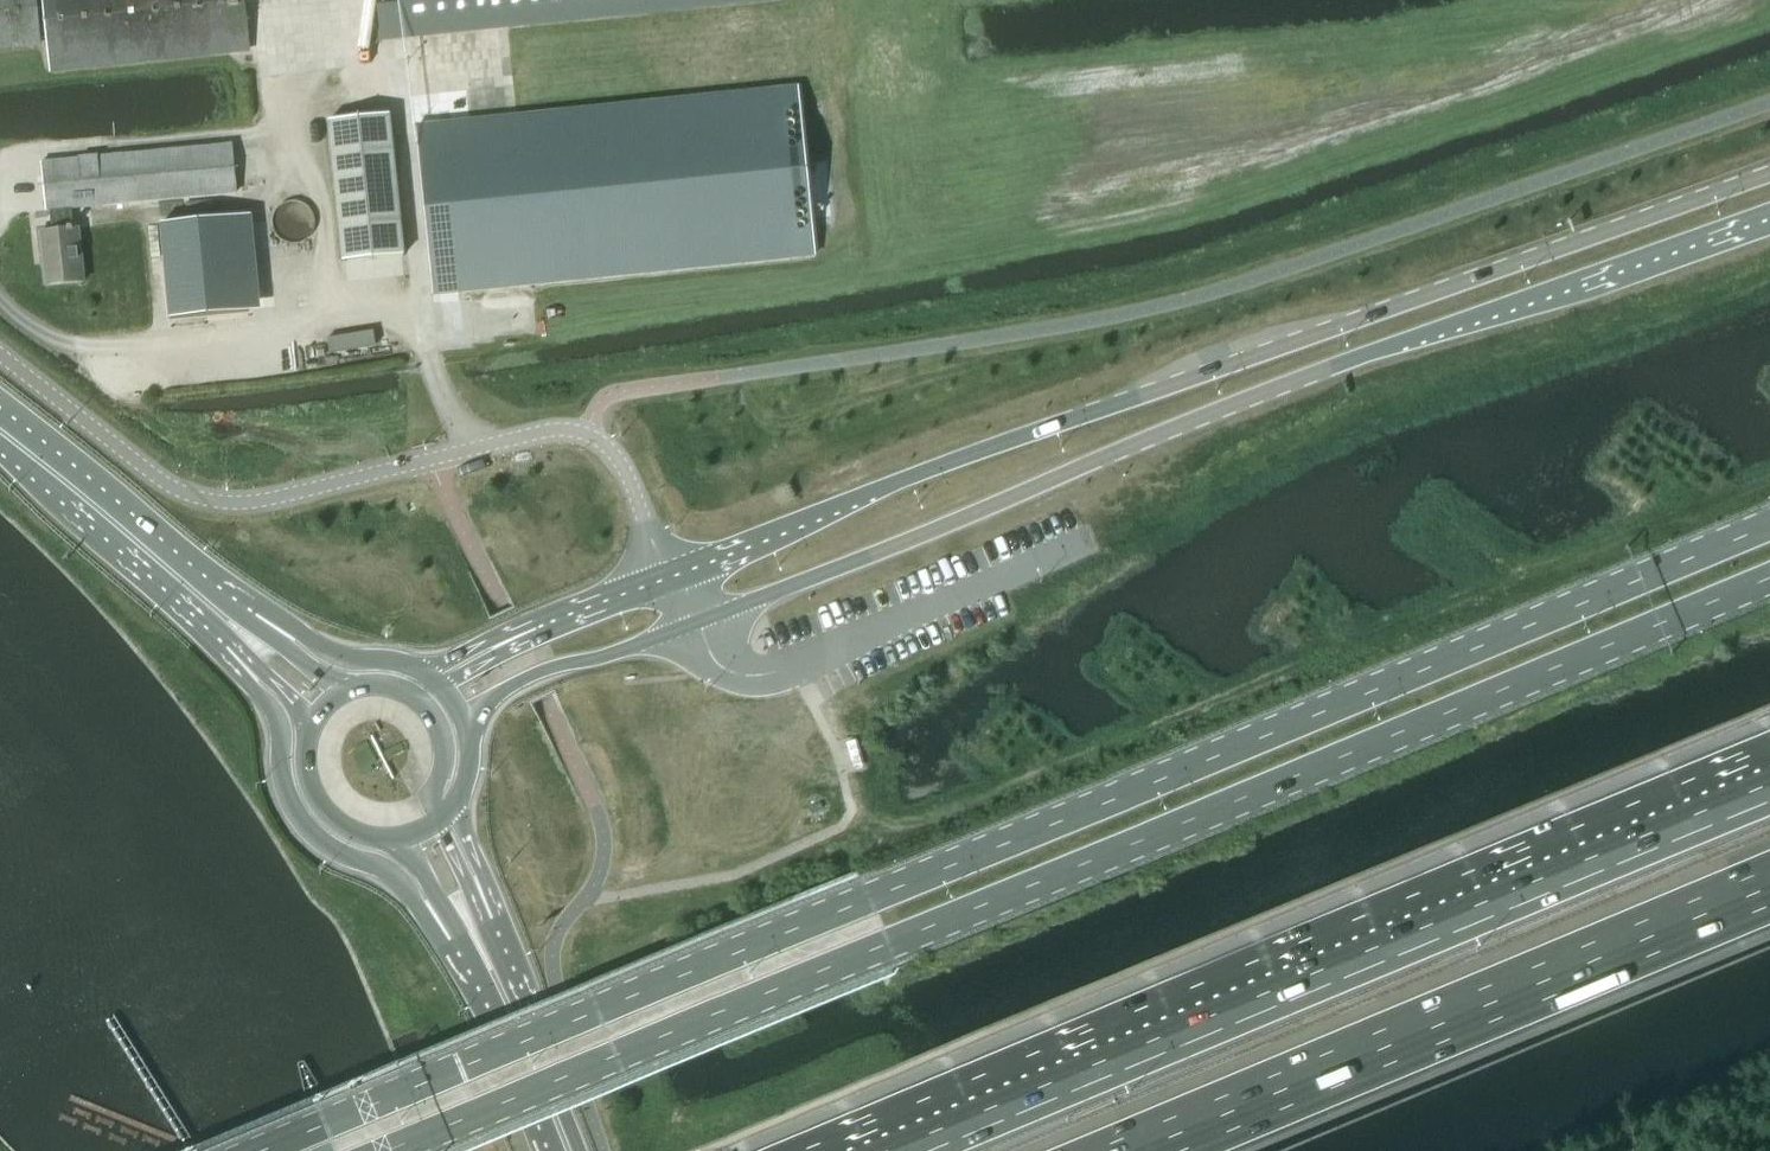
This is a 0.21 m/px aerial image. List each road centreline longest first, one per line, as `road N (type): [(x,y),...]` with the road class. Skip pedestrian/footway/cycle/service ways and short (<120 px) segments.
road 1 (primary): [(1769,525),(291,1150)]
road 2 (primary): [(416,1150),(1769,577)]
road 3 (primary): [(1769,173),(952,460),(669,577)]
road 4 (primary): [(699,621),(1331,366),(1769,210)]
road 5 (motorway): [(1769,783),(886,1150)]
road 6 (motorway): [(1136,1150),(1769,887)]
road 7 (unclassified): [(429,459),(268,499),(205,498),(157,476),(0,354)]
road 8 (primary): [(227,646),(276,714),(283,773),(301,820),(332,847),(391,874),(451,939)]
road 9 (unclassified): [(429,459),(552,430),(591,434),(626,471),(669,577)]
road 10 (primary): [(461,712),(548,668),(699,621)]
road 11 (primary): [(185,582),(0,430)]
road 12 (primary): [(570,1150),(496,977)]
road 13 (primary): [(427,673),(403,661),(337,655),(256,613)]
road 14 (primary): [(315,719),(305,762),(320,804),(360,834),(404,836)]
road 15 (primary): [(669,577),(536,628)]
road 16 (primary): [(438,822),(431,801),(445,744),(418,698)]
road 17 (primary): [(493,918),(482,868),(453,806)]

